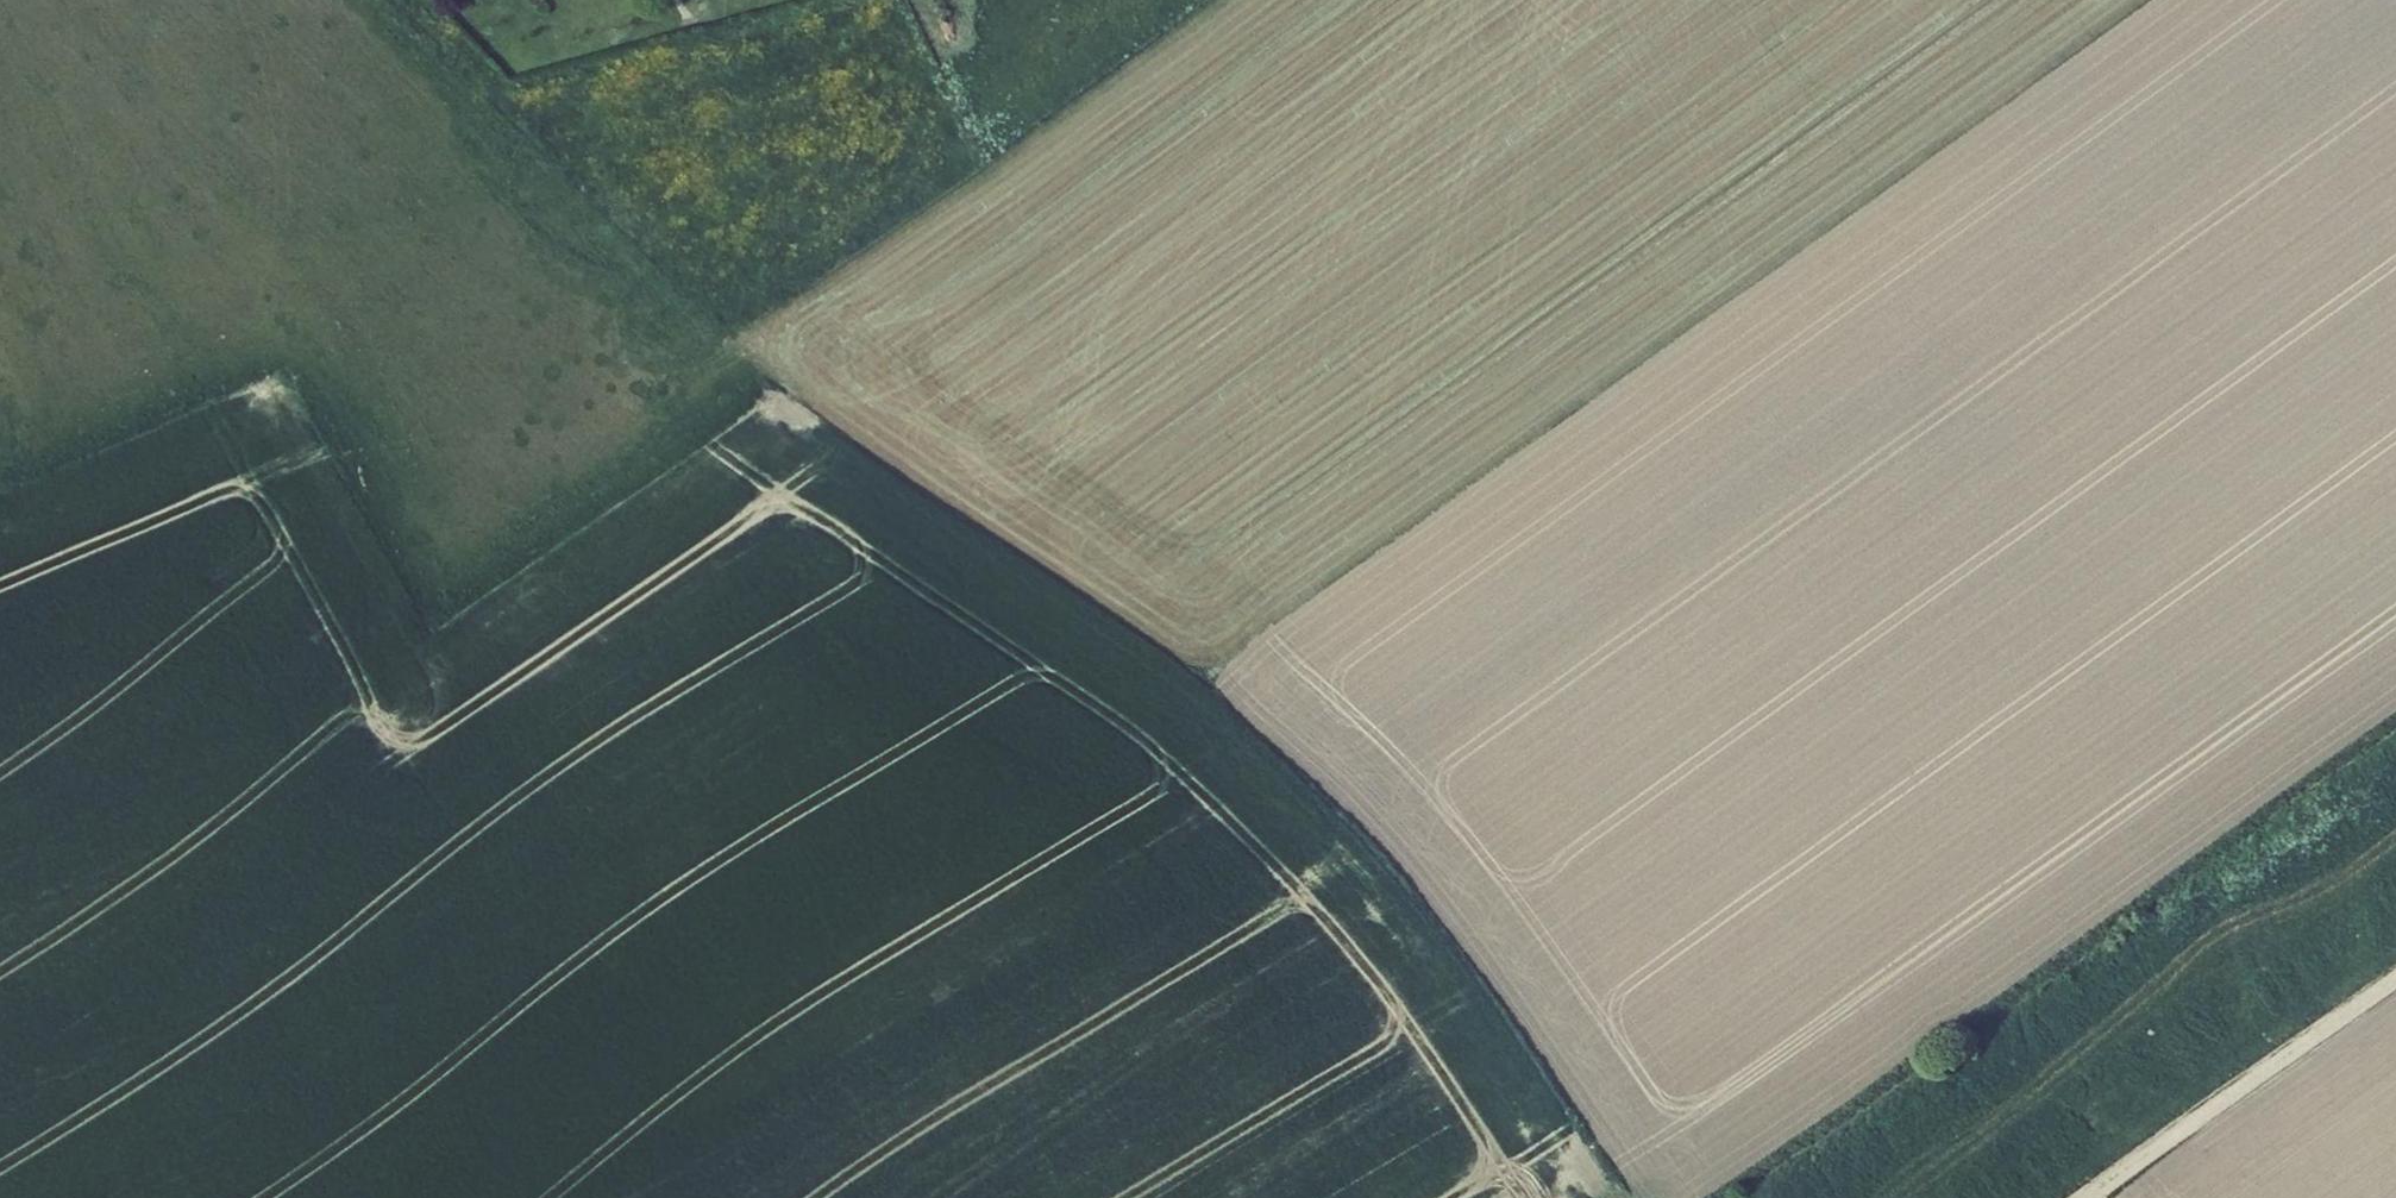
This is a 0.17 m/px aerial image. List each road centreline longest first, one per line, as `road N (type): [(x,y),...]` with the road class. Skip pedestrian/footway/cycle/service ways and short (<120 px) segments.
road 1 (unclassified): [(2395,977),(2091,1197)]

